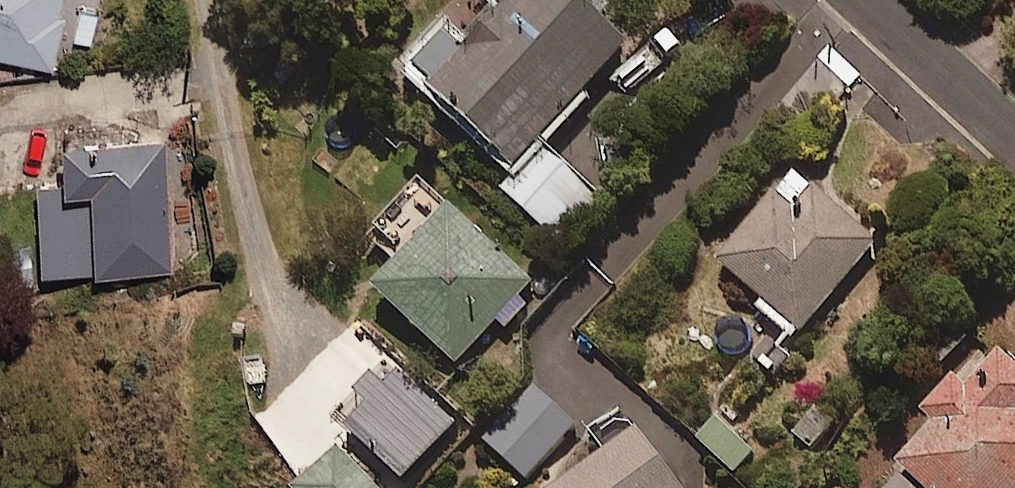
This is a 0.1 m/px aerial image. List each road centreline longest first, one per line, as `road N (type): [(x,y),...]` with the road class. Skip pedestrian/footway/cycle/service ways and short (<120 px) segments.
road 1 (residential): [(867,0),(1014,137)]

